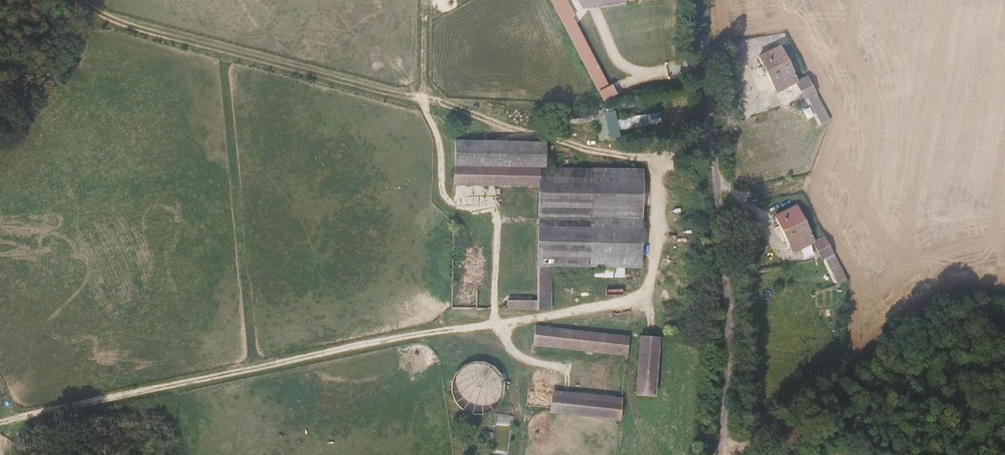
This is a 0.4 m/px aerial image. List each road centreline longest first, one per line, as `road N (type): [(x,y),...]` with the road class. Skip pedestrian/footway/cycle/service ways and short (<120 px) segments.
road 1 (track): [(718,173),(730,359),(726,454)]
road 2 (track): [(718,173),(703,0)]

